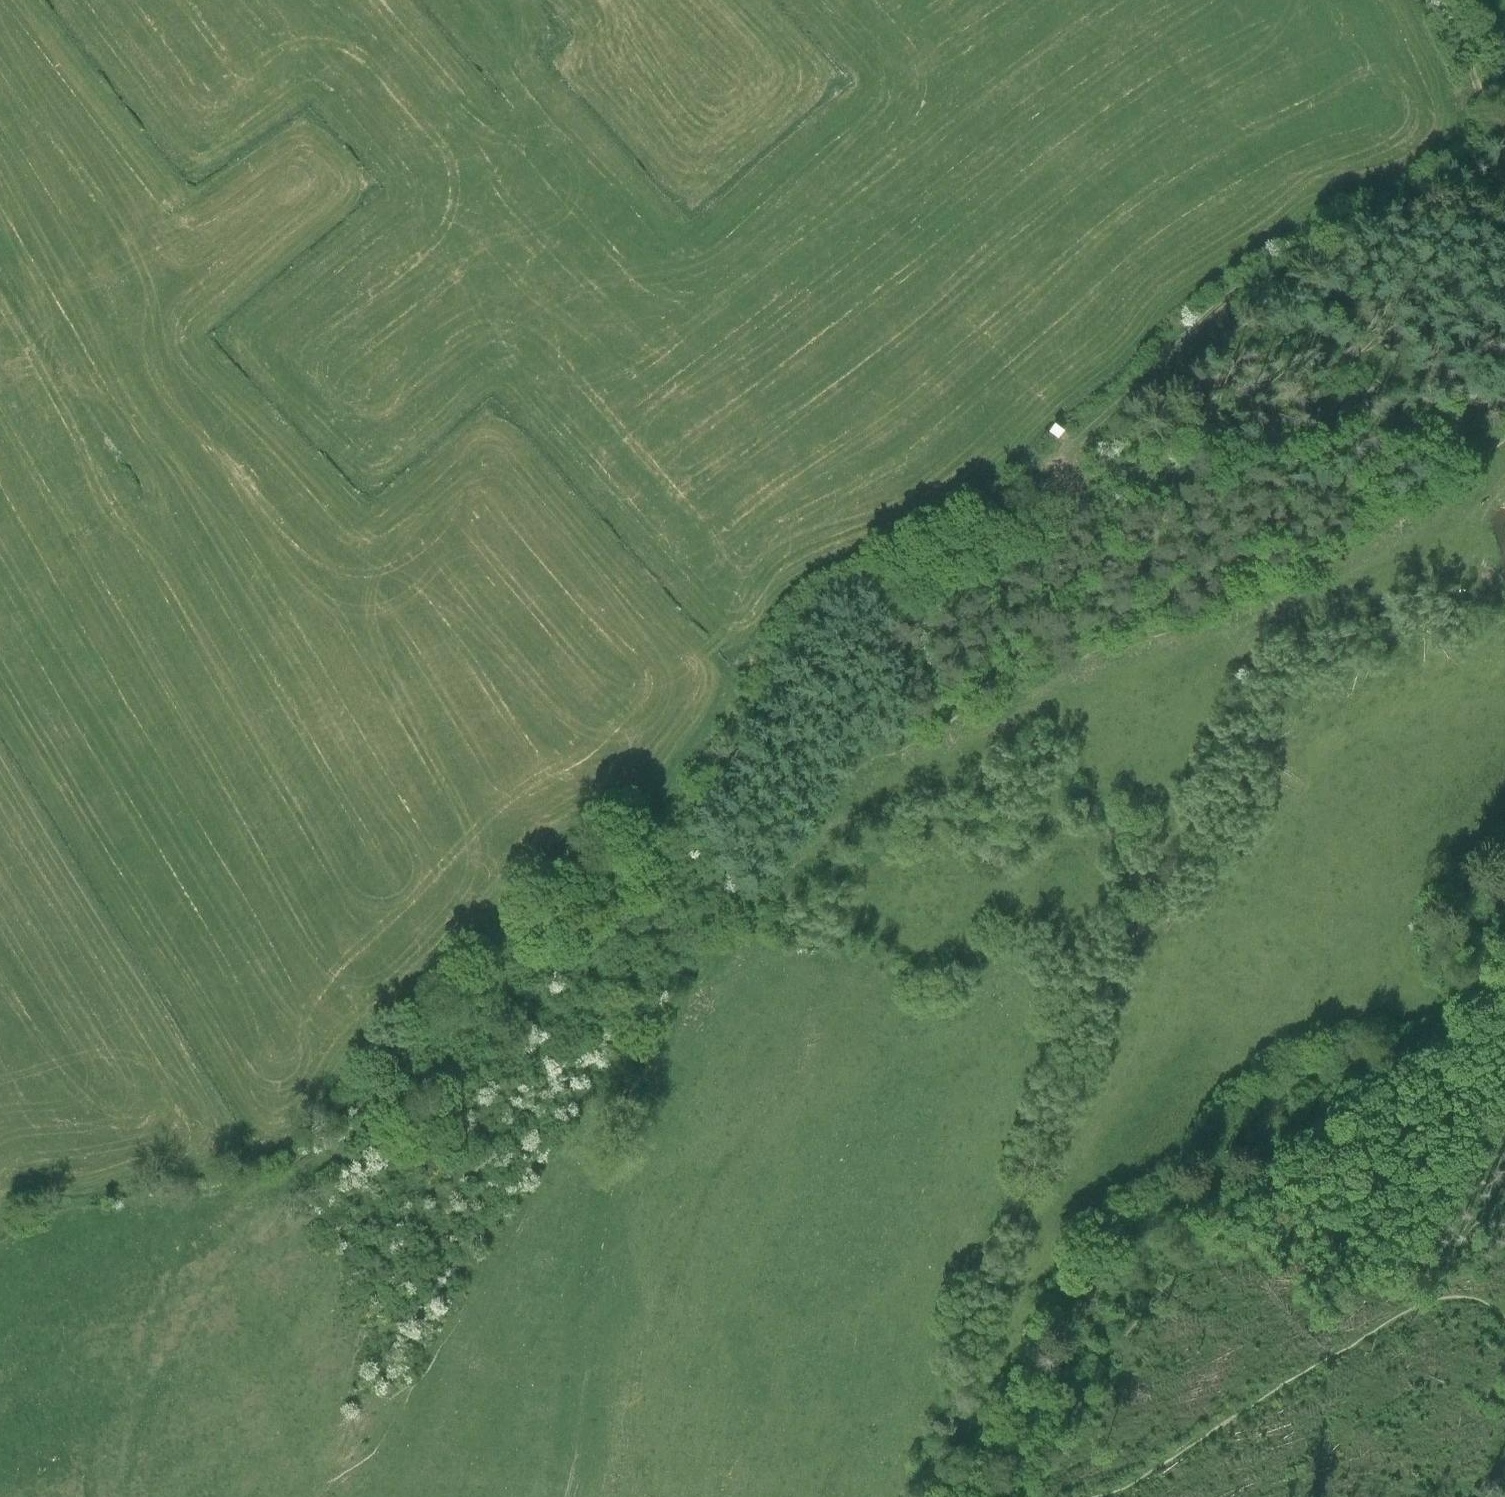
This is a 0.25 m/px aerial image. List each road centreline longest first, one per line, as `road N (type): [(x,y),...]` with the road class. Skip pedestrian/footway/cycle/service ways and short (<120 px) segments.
road 1 (track): [(1478,90),(1488,118),(1481,159),(1466,174),(1404,221),(1340,241),(1222,311),(1056,474)]

